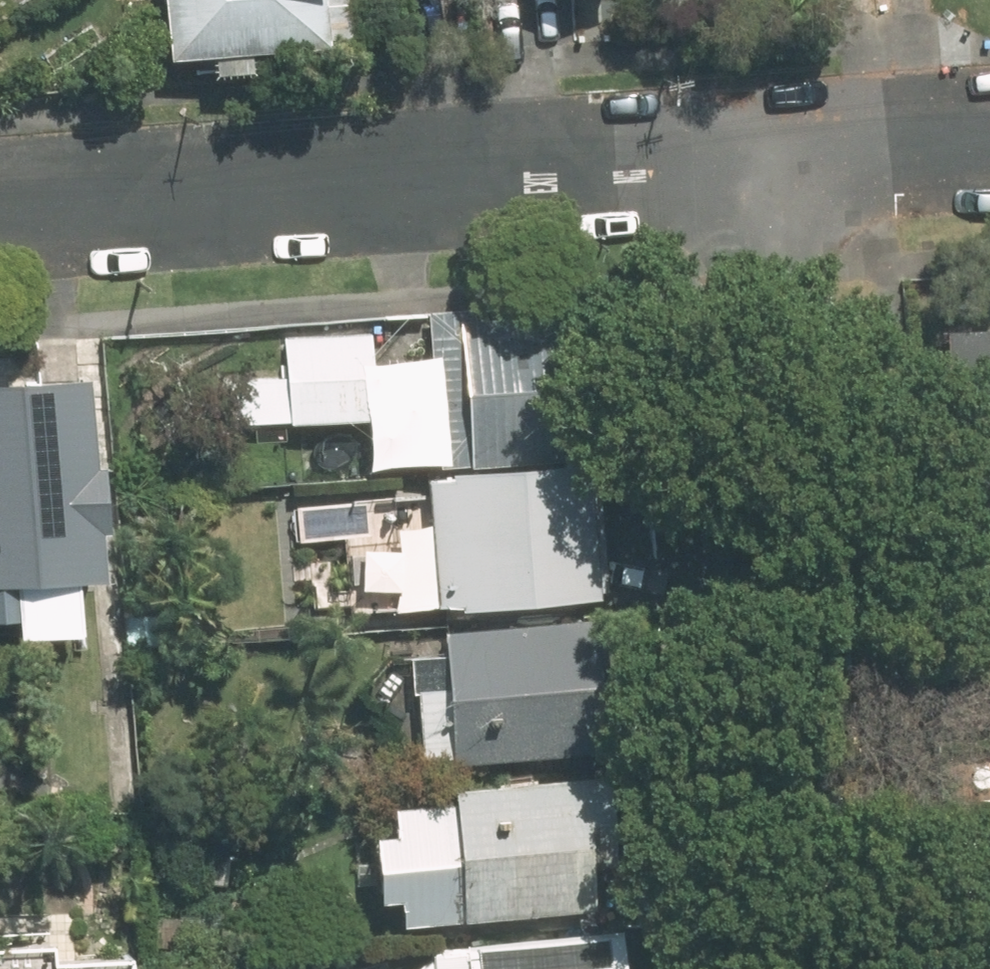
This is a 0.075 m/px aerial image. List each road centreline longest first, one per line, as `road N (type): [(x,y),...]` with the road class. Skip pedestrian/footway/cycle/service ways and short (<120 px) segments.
road 1 (residential): [(812,968),(738,158)]
road 2 (residential): [(738,158),(0,211)]
road 3 (residential): [(989,140),(738,158)]

